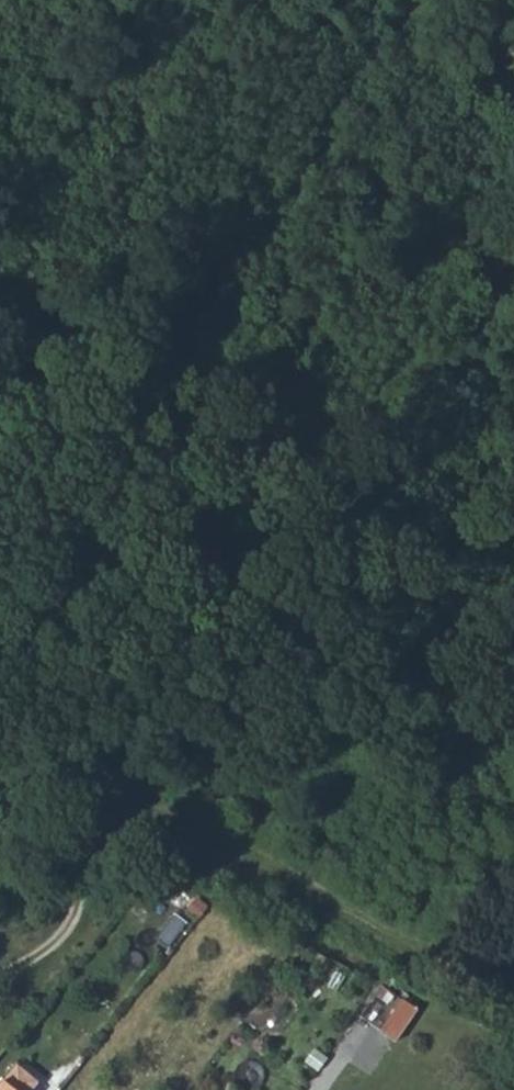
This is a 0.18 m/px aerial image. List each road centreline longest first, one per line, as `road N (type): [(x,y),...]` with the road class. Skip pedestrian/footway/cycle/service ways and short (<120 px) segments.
road 1 (track): [(0,978),(58,940),(71,921),(118,798)]

